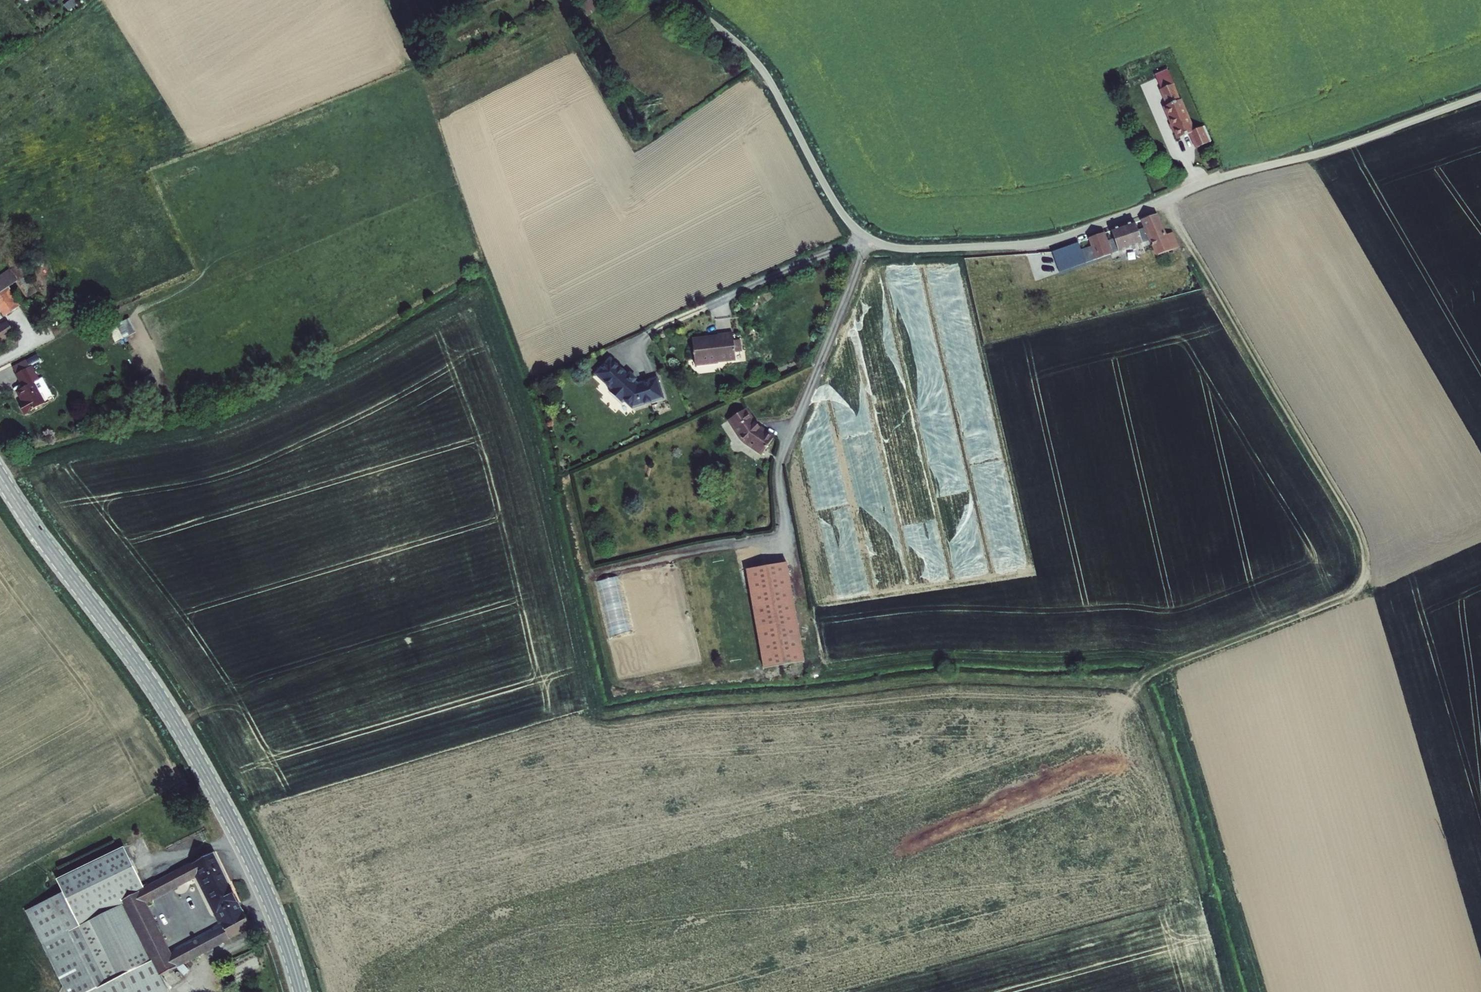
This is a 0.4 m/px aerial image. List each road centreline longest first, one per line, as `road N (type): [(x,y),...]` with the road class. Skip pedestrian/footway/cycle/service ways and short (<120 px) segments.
road 1 (unclassified): [(1480,96),(1333,150),(1224,176),(1066,236),(903,248),(847,220),(762,70),(682,0)]
road 2 (secondary): [(0,476),(191,748),(264,888),(301,991)]

